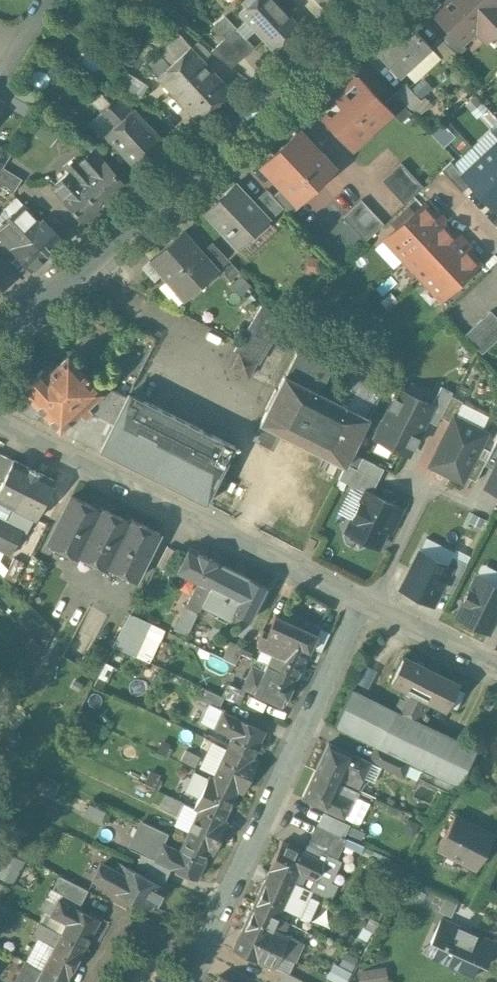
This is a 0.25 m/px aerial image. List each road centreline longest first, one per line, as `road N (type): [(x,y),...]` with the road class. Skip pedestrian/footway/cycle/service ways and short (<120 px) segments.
road 1 (tertiary): [(358,0),(0,344)]
road 2 (residential): [(363,600),(0,416)]
road 3 (residential): [(196,962),(363,600)]
road 4 (residential): [(496,668),(373,603)]
road 5 (residential): [(196,962),(127,927),(99,981)]
road 6 (residential): [(373,603),(429,488)]

